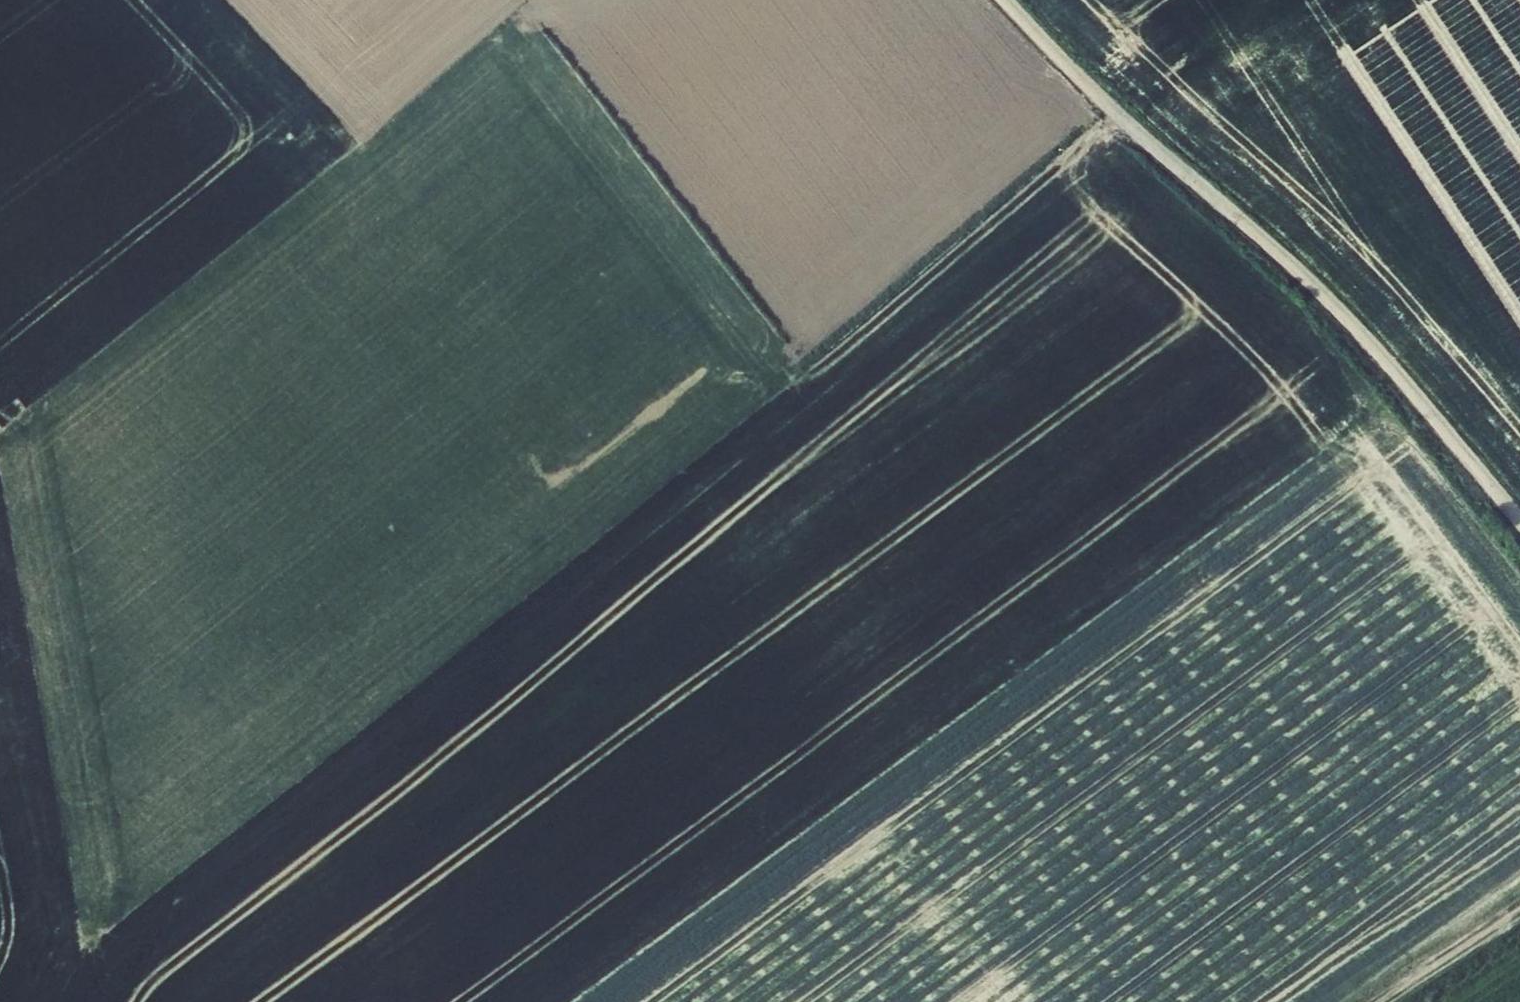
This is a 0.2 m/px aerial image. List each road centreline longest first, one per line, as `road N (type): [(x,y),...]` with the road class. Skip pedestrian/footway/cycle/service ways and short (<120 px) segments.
road 1 (unclassified): [(1519,520),(1352,324),(1129,124),(1005,0)]
road 2 (track): [(1519,920),(1402,1001)]

